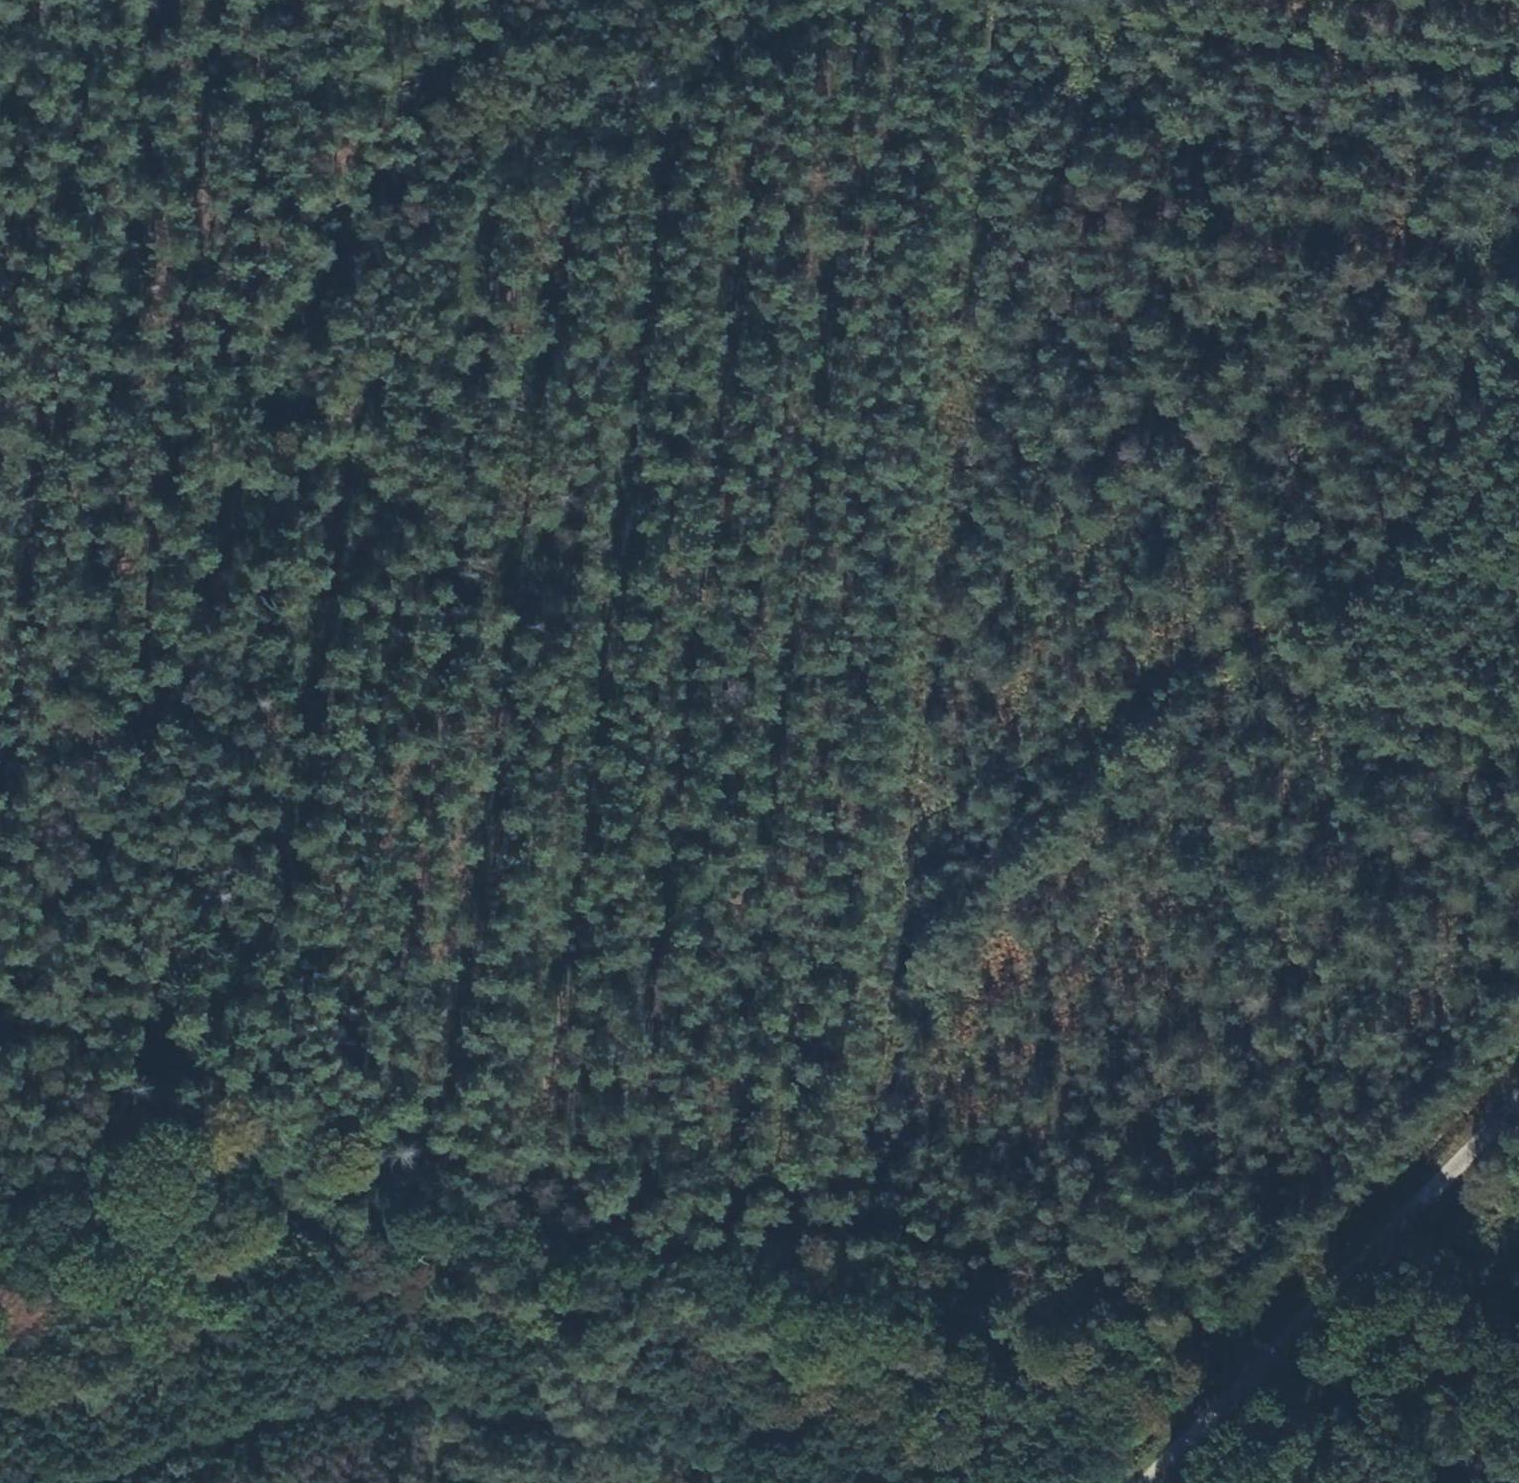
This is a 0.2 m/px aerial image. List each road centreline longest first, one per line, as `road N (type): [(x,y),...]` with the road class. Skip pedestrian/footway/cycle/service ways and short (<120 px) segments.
road 1 (track): [(1518,1108),(1262,1373)]
road 2 (track): [(1262,1373),(1154,1482)]

